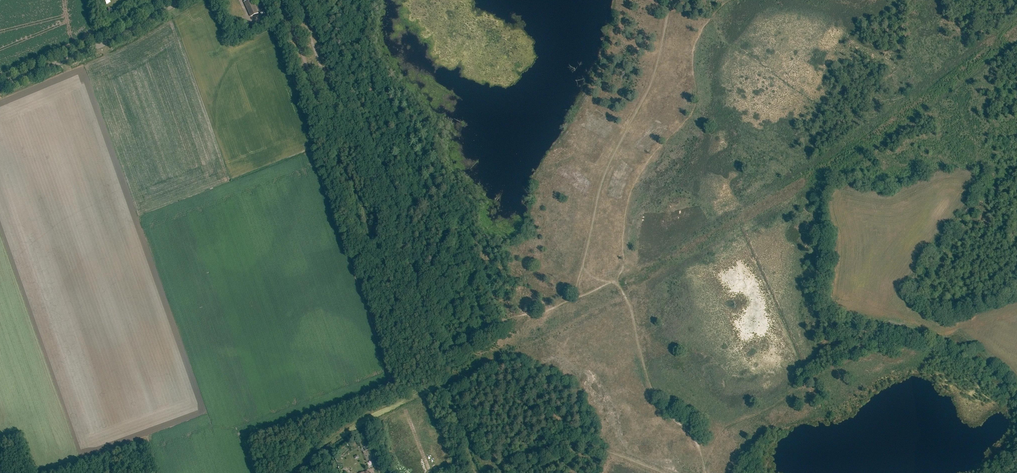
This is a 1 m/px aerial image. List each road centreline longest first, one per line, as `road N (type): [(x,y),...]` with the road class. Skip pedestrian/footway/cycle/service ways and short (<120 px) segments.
road 1 (unclassified): [(0,87),(104,44),(179,0)]
road 2 (unclassified): [(657,472),(574,441),(487,472)]

